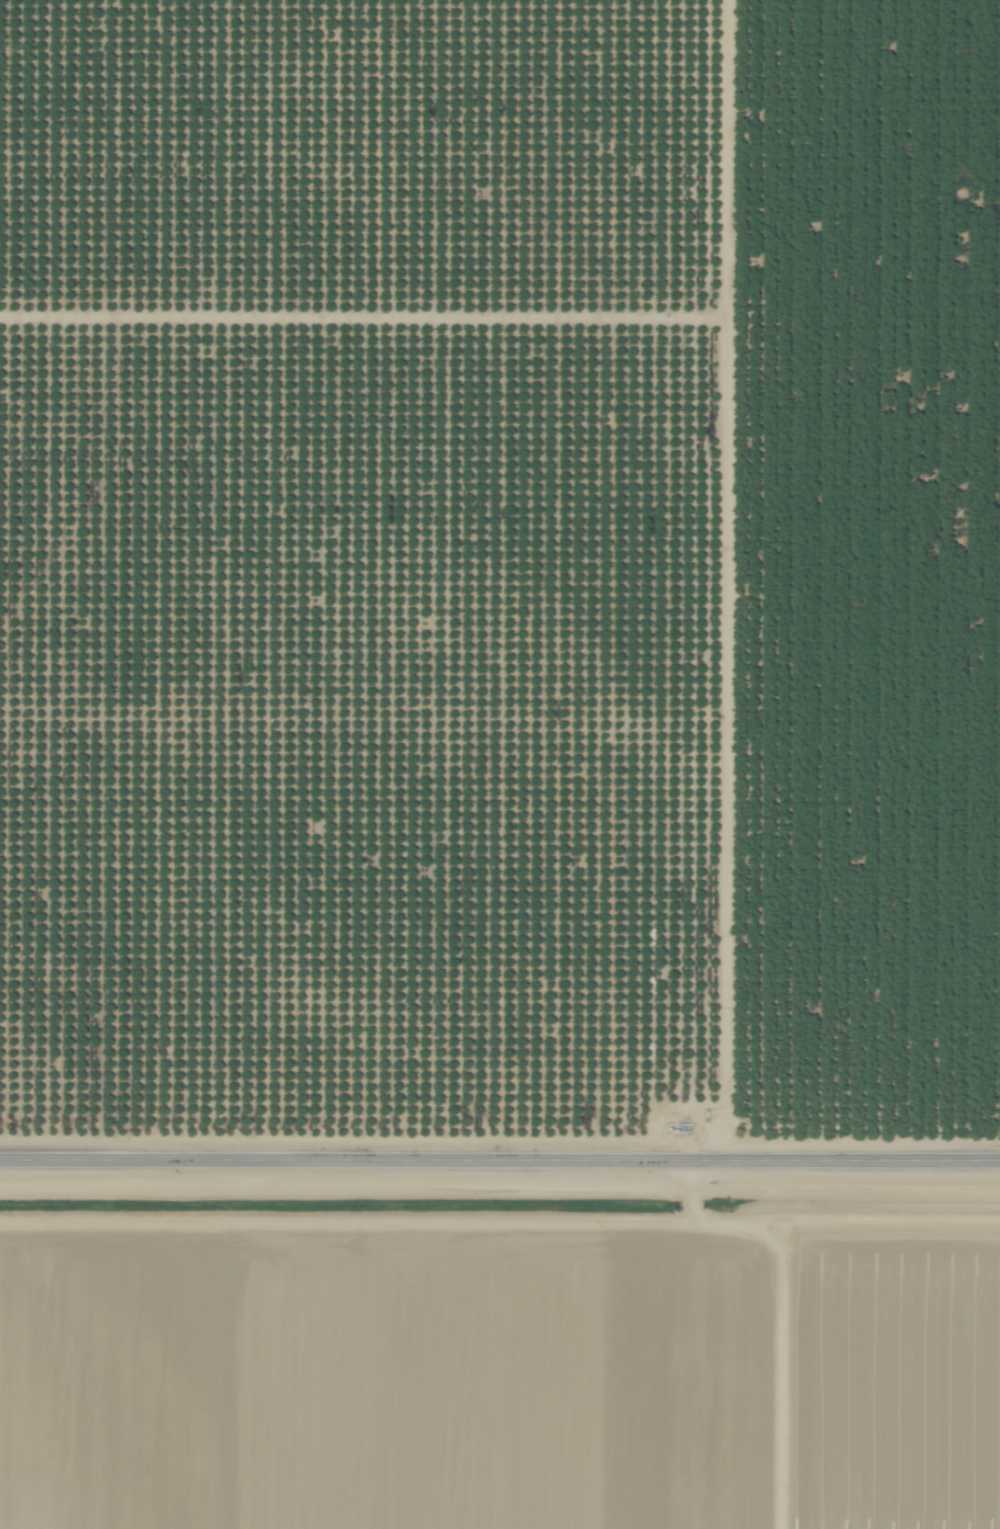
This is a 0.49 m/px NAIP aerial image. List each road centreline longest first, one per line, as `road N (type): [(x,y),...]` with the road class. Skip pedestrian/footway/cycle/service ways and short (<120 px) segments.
road 1 (residential): [(764,1528),(741,0)]
road 2 (tertiary): [(0,1164),(999,1168)]

